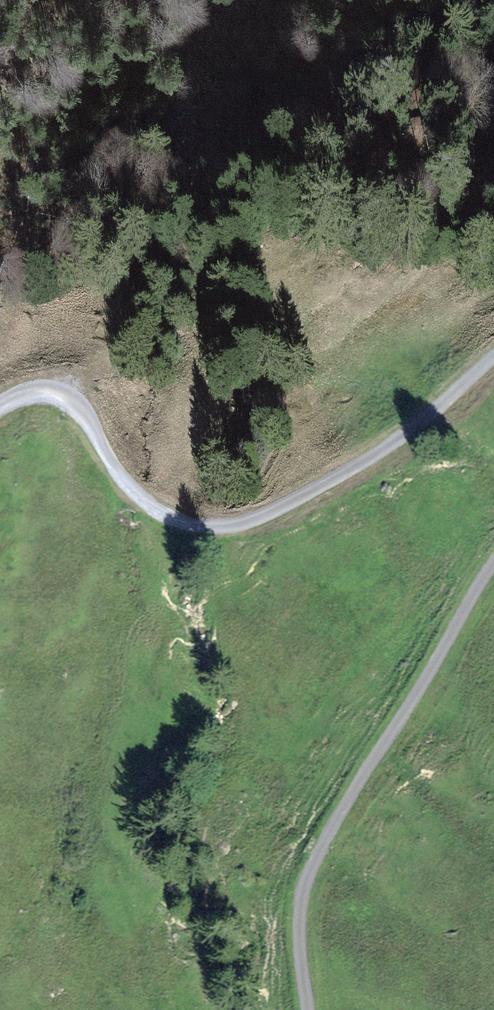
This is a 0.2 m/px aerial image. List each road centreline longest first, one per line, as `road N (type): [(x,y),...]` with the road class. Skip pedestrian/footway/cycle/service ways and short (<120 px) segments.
road 1 (track): [(493,355),(360,463),(265,515),(227,525),(184,521),(144,500),(83,414),(59,396),(25,395),(0,406)]
road 2 (track): [(309,1009),(302,898),(322,846),(493,564)]

